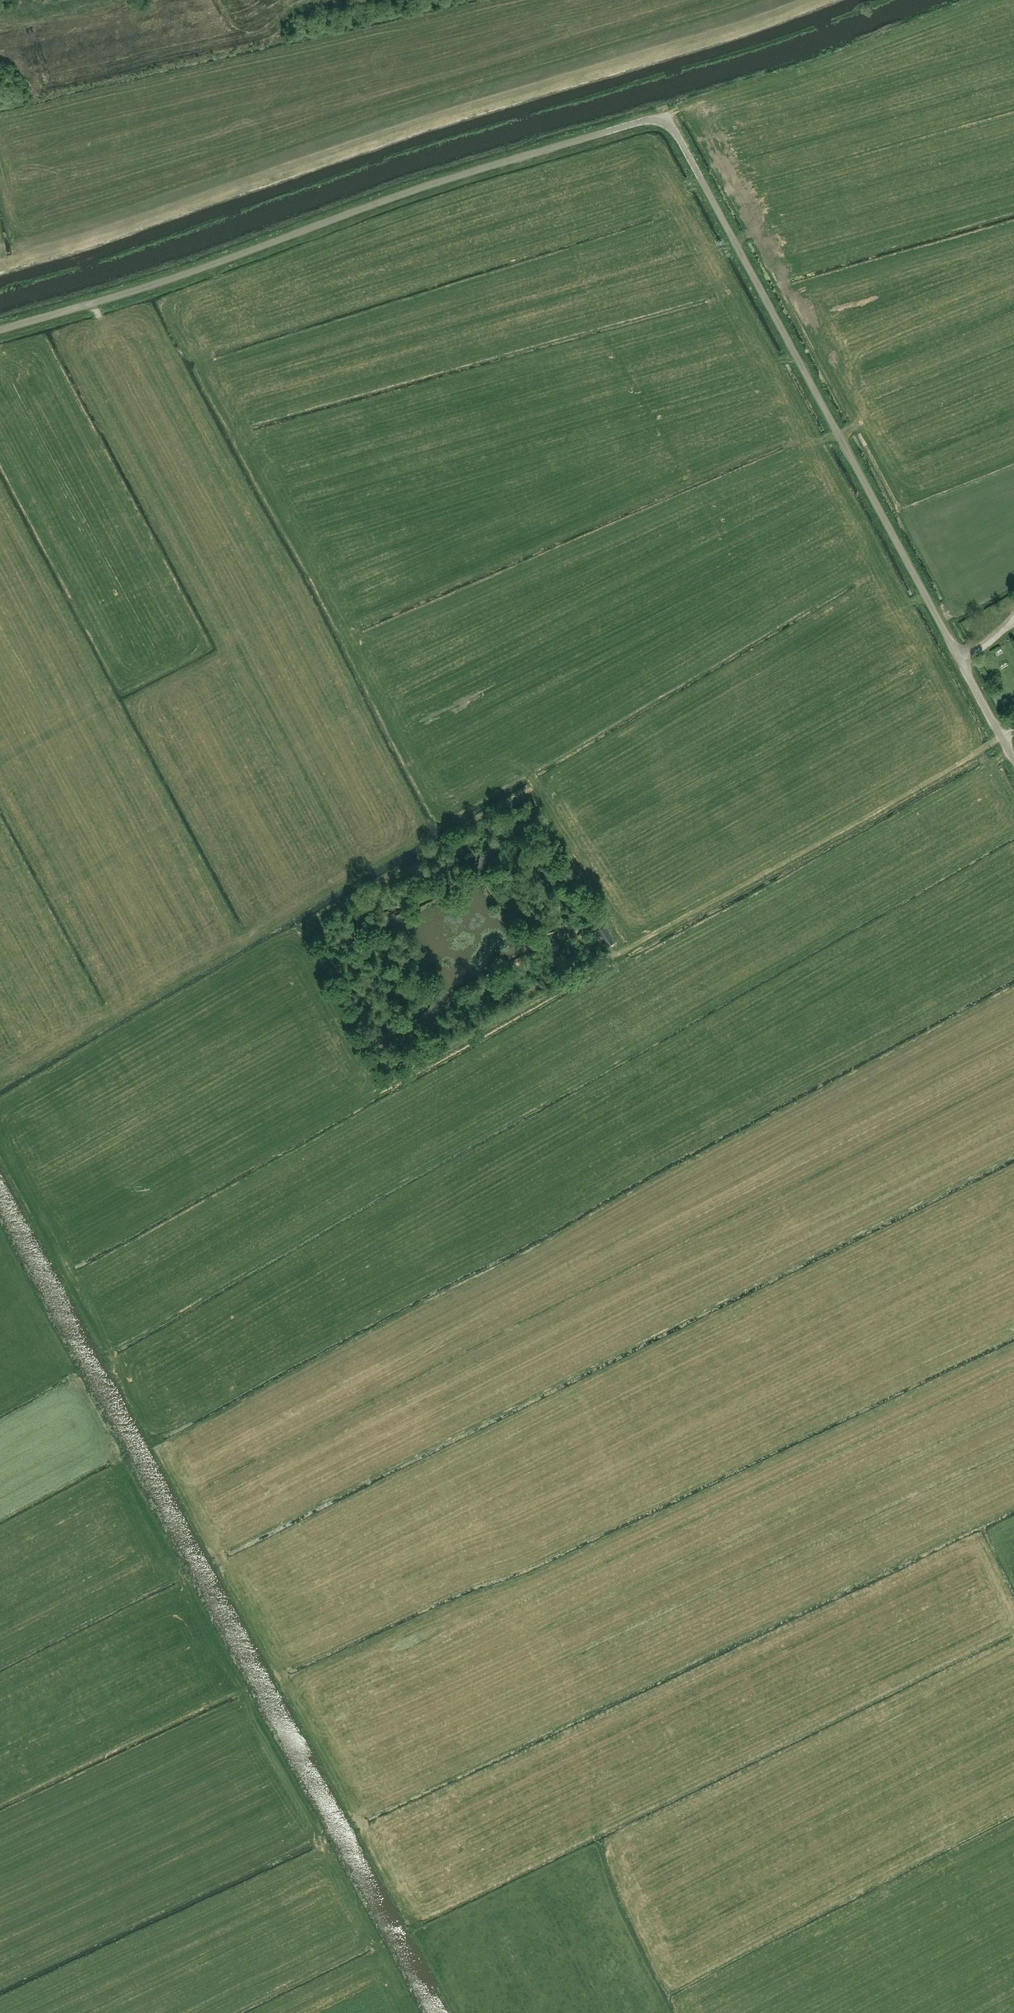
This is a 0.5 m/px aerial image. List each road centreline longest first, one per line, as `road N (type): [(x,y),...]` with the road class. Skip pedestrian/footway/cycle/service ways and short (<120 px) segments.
road 1 (unclassified): [(1013,761),(668,121),(649,119),(412,190),(153,286),(0,330)]

